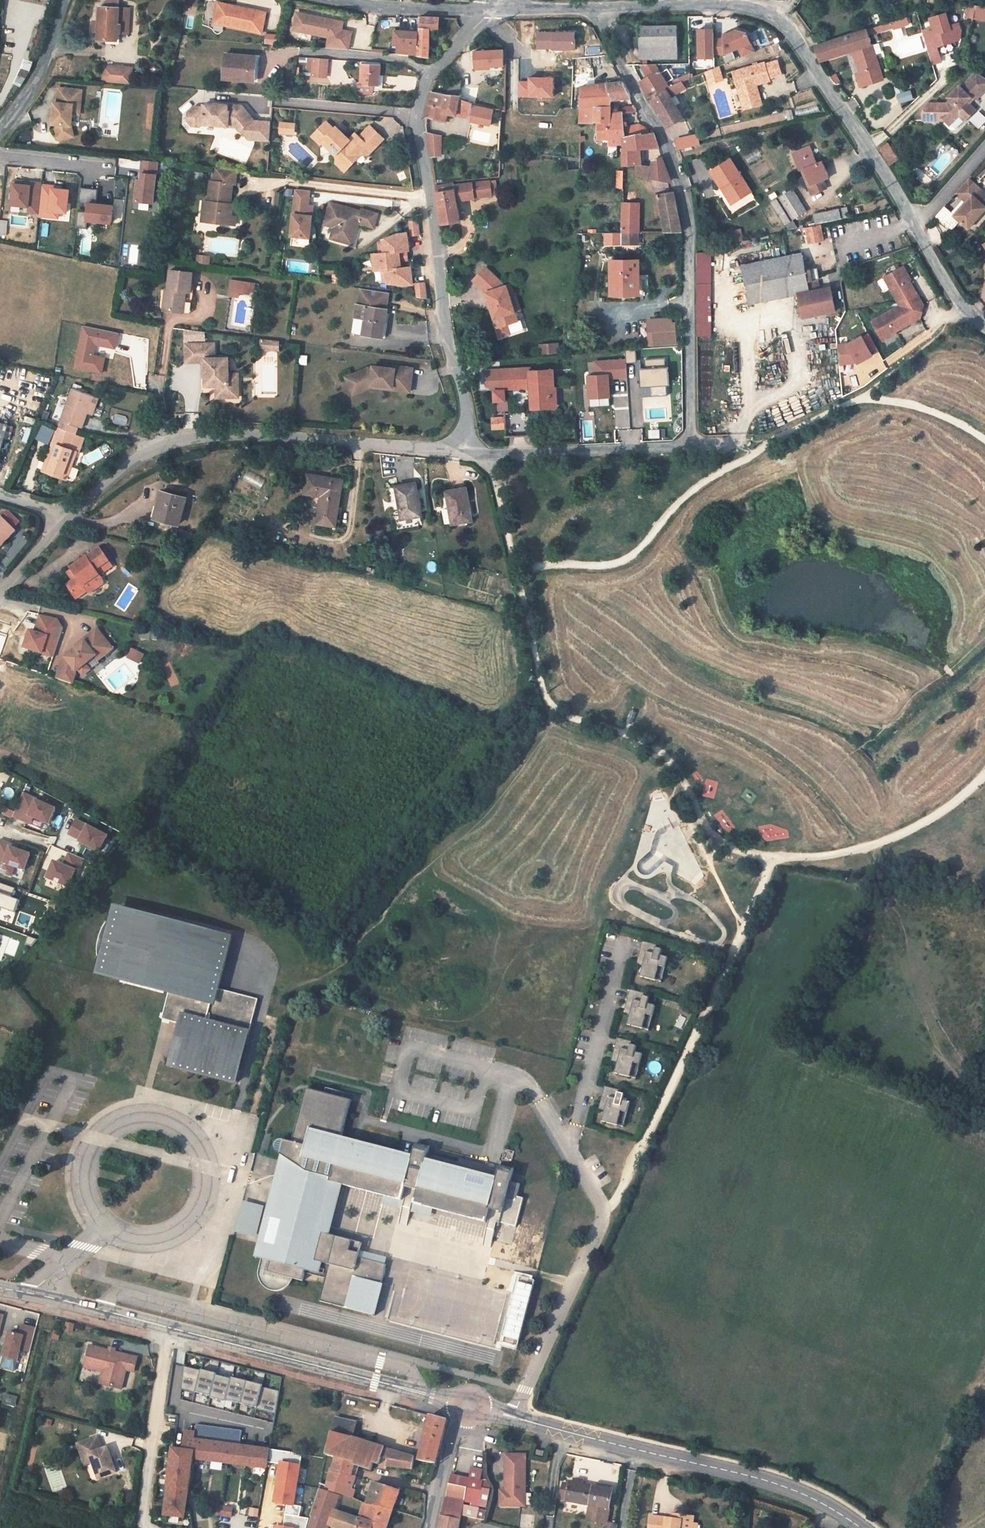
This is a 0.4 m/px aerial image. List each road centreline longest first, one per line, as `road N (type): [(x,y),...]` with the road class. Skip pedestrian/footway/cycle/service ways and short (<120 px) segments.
road 1 (residential): [(590,8),(668,151),(688,232),(691,452)]
road 2 (residential): [(466,447),(417,114),(431,73),(487,10)]
road 3 (unclassified): [(64,518),(154,447),(207,431),(466,447)]
road 4 (unclassified): [(469,1405),(755,1477),(860,1527)]
road 5 (unclassified): [(169,1328),(469,1405)]
road 6 (residential): [(751,7),(794,37),(914,223)]
road 7 (unclassified): [(466,447),(553,458),(691,452)]
road 8 (residential): [(169,1328),(143,1525)]
road 9 (unclassified): [(0,1287),(169,1328)]
road 10 (residential): [(590,8),(751,7)]
road 11 (residential): [(339,0),(487,10)]
road 12 (residential): [(0,129),(33,83),(65,0)]
road 13 (unclassified): [(469,1405),(453,1434),(429,1527)]
road 14 (residential): [(914,223),(954,295),(984,330)]

